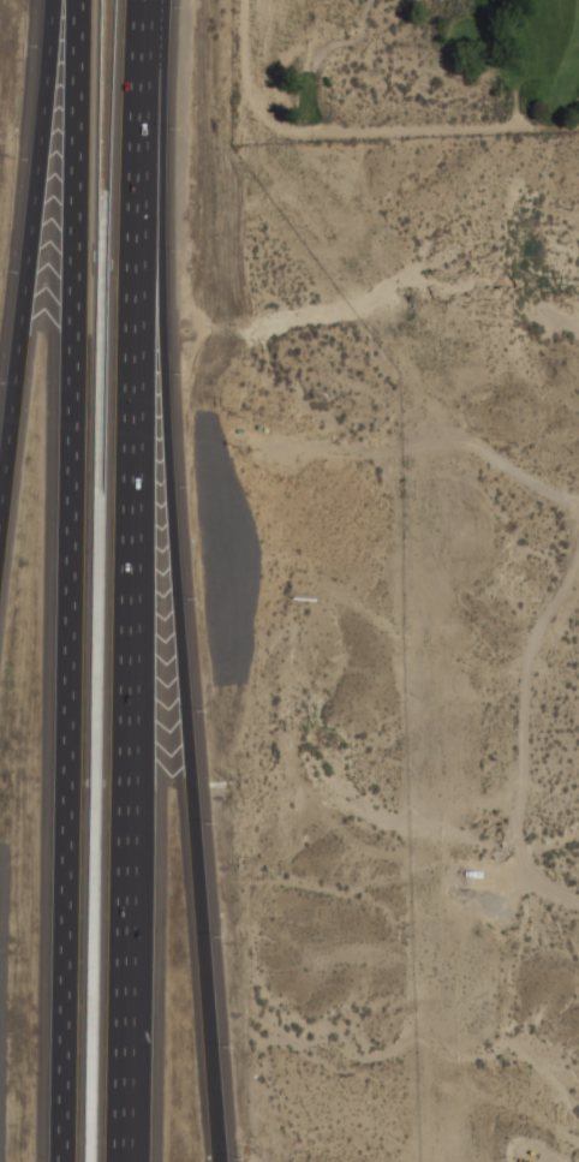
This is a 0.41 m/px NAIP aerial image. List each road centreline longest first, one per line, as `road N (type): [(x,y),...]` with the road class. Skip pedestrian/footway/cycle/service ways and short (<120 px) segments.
road 1 (motorway): [(64,0),(54,1161)]
road 2 (motorway): [(220,1161),(161,318),(139,144)]
road 3 (motorway): [(130,851),(145,0)]
road 4 (motorway): [(57,0),(0,509)]
road 5 (motorway): [(122,1161),(130,851)]

